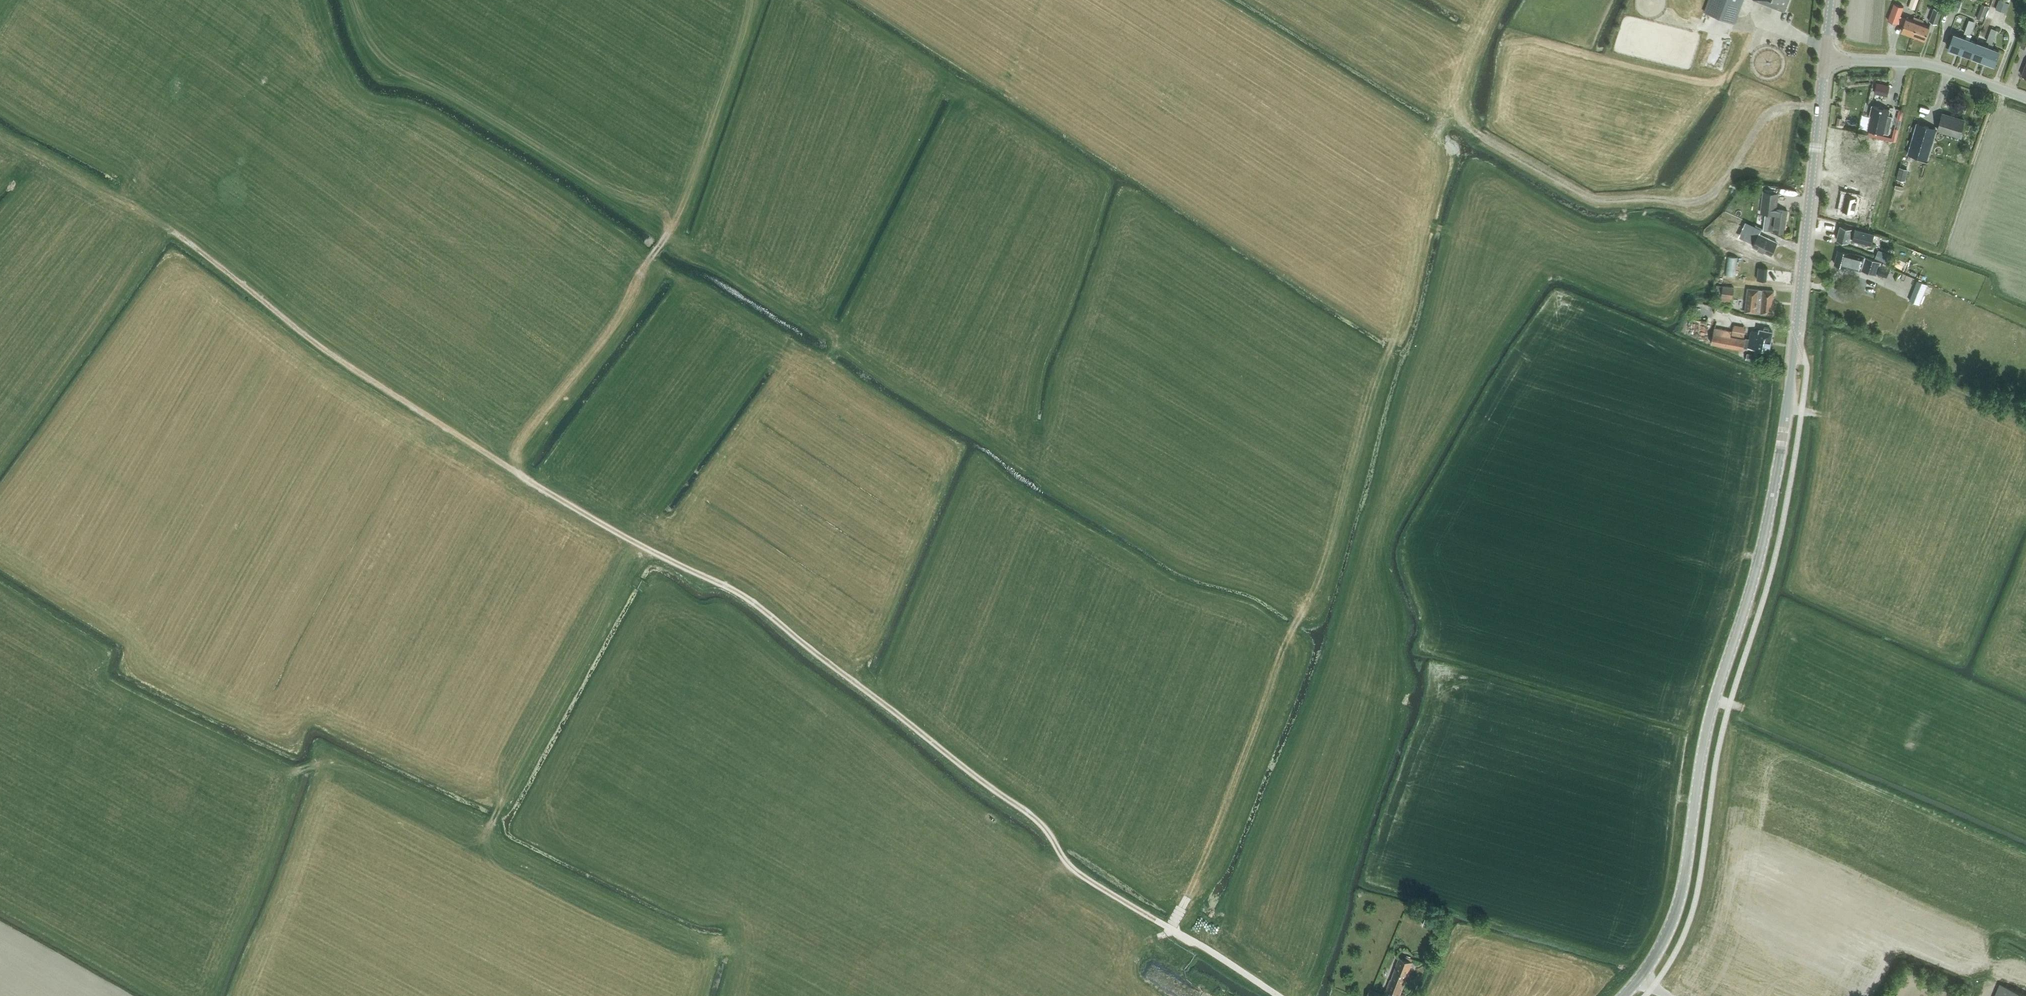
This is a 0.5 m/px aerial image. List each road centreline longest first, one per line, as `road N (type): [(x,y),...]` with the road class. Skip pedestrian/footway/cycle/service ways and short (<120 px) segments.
road 1 (track): [(166,228),(336,357),(534,485),(747,598),(1040,823),(1079,874),(1278,995)]
road 2 (tertiary): [(1622,995),(1673,920),(1709,721),(1762,547),(1791,371),(1825,59)]
road 3 (unclassified): [(2025,99),(1934,65),(1825,59)]

